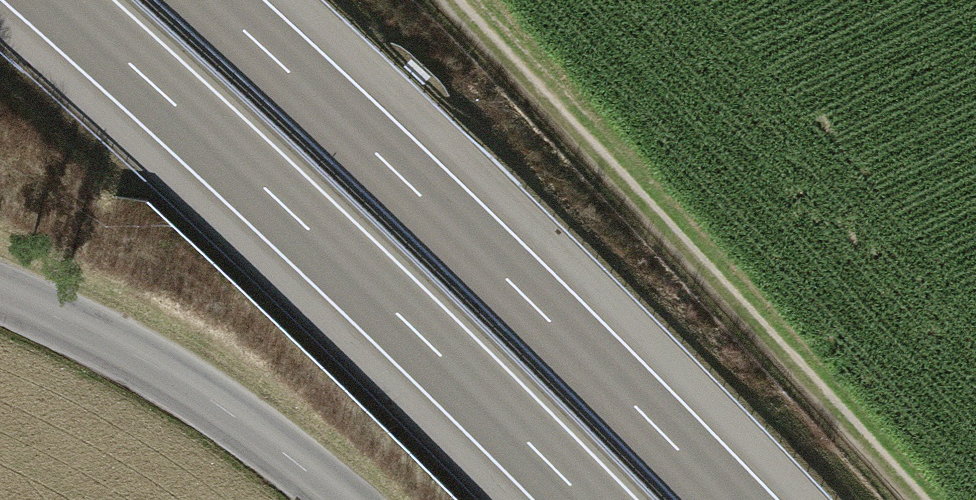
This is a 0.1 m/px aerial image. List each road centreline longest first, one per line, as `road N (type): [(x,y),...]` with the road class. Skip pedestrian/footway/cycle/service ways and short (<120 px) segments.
road 1 (motorway): [(58,0),(392,309),(585,499)]
road 2 (motorway): [(726,499),(427,201),(210,0)]
road 3 (track): [(909,499),(459,0)]
road 4 (unclassified): [(339,499),(159,371),(0,295)]

